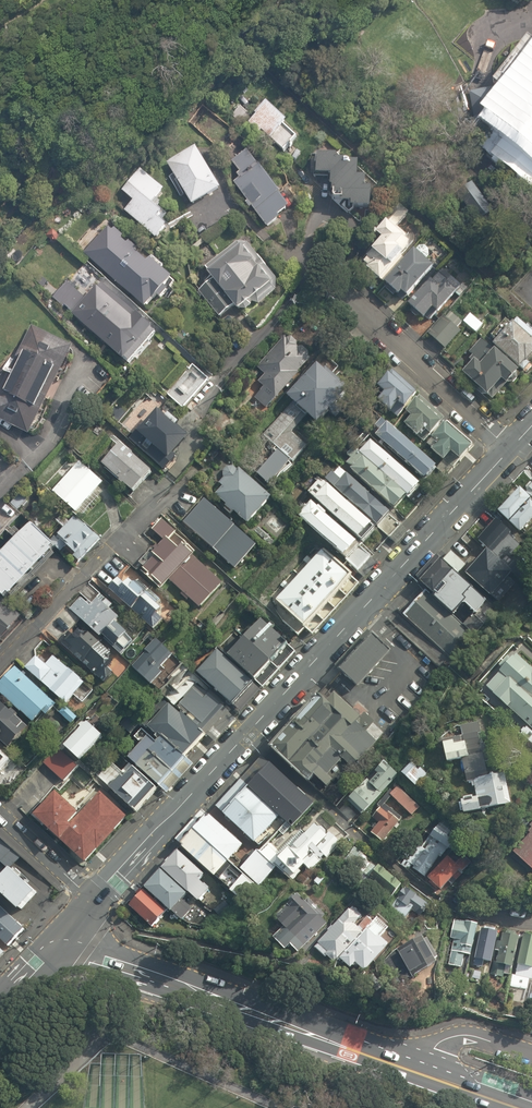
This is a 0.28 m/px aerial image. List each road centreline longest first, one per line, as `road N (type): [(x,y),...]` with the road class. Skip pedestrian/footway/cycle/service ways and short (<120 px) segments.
road 1 (secondary): [(509,451),(91,899)]
road 2 (secondary): [(427,1072),(57,950)]
road 3 (residential): [(509,451),(309,261)]
road 4 (residential): [(0,666),(142,516)]
road 5 (residential): [(0,496),(44,442),(82,363)]
road 6 (residential): [(427,1072),(435,1048),(453,1037),(531,1053)]
road 7 (residential): [(91,899),(0,815)]

